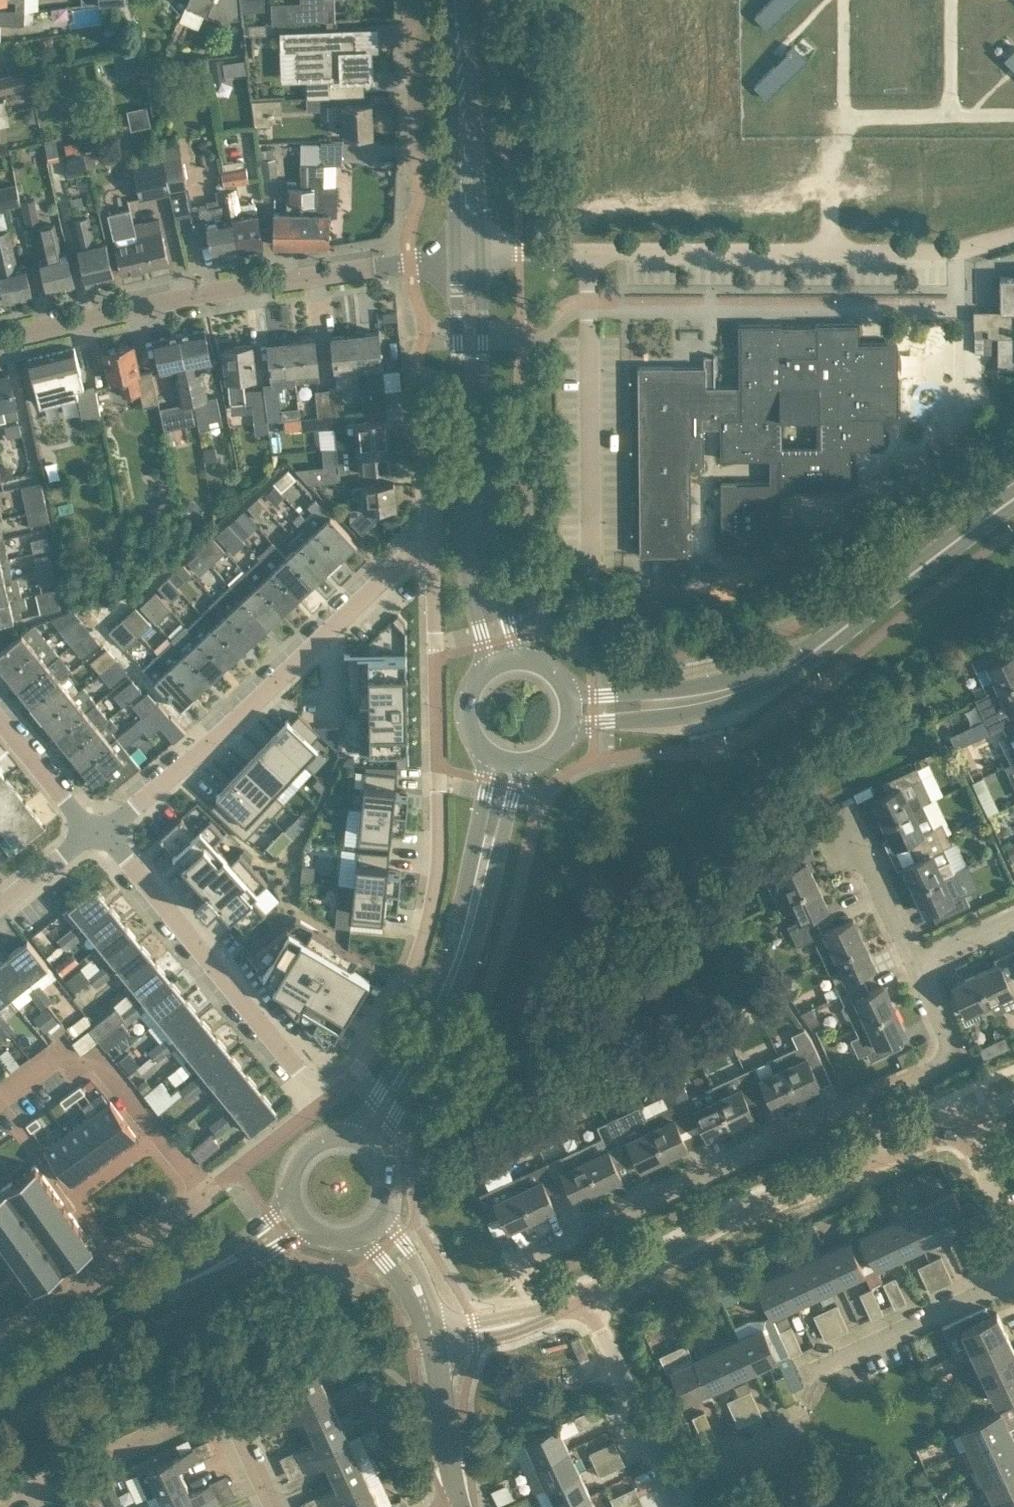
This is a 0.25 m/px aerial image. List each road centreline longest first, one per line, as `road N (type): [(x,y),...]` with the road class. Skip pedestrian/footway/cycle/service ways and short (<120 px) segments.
road 1 (residential): [(433,533),(441,874),(406,989),(380,1039),(322,1102)]
road 2 (residential): [(470,254),(947,251),(1013,233)]
road 3 (residential): [(0,345),(243,287),(470,254)]
road 4 (residential): [(100,828),(218,735),(433,533)]
road 5 (secondary): [(388,1166),(395,1129),(473,963),(526,766)]
road 6 (secondary): [(470,254),(459,331),(464,561),(483,672)]
road 7 (secondary): [(525,660),(494,560),(482,331),(470,254)]
road 8 (secondary): [(493,760),(443,952),(352,1139)]
road 9 (residential): [(513,1261),(871,1100)]
road 10 (residential): [(100,828),(322,1102)]
road 11 (residential): [(275,1506),(235,1425),(221,1412),(202,1410),(0,1503)]
road 12 (unclassified): [(584,1292),(732,1216),(893,1148)]
road 13 (residential): [(0,1098),(65,1051),(78,1070),(97,1056),(206,1191)]
road 14 (tertiary): [(792,669),(1013,505)]
road 15 (residential): [(206,1191),(0,1345)]
road 16 (tertiary): [(570,727),(707,715),(792,669)]
road 17 (tertiary): [(792,669),(702,689),(570,697)]
road 18 (residential): [(676,1487),(584,1292)]
road 19 (secondary): [(0,1397),(98,1325),(176,1287)]
road 20 (residential): [(831,1363),(1013,1282)]
road 21 (residential): [(871,1100),(956,1056),(914,963)]
road 22 (residential): [(433,533),(417,360)]
road 23 (residential): [(419,167),(412,0)]
road 24 (residential): [(914,963),(841,816)]
road 25 (secondary): [(463,98),(470,254)]
road 26 (unclassified): [(462,1501),(433,1348)]
road 27 (residential): [(0,720),(78,814),(100,828)]
road 28 (residential): [(809,1424),(676,1487)]
road 29 (residential): [(322,1102),(206,1191)]
road 30 (secondary): [(176,1287),(308,1231)]
road 31 (secondary): [(291,1204),(176,1287)]
road 32 (residential): [(0,907),(100,828)]
road 33 (residential): [(1013,1228),(960,1113)]

